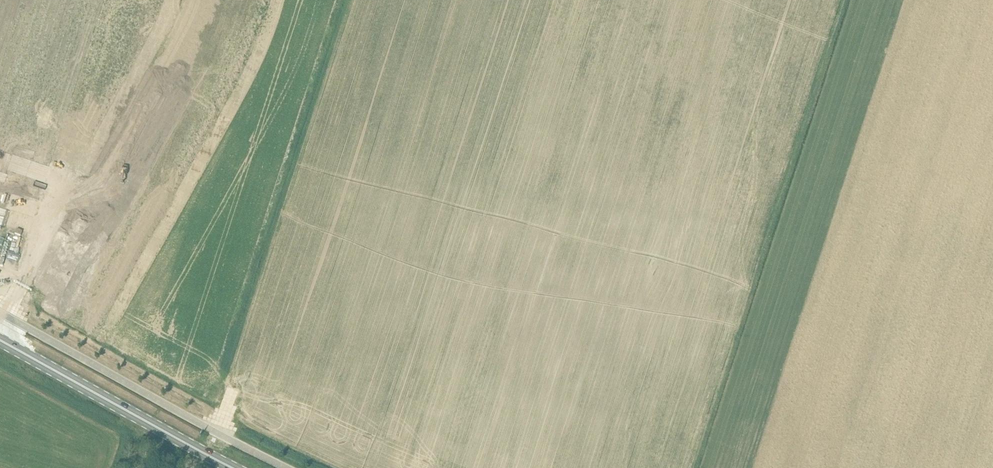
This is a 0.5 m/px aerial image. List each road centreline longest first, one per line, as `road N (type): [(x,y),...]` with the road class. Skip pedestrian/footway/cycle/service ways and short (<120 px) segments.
road 1 (motorway): [(16,348),(202,46),(218,0)]
road 2 (motorway): [(192,0),(178,38),(0,327)]
road 3 (primary): [(232,467),(16,348)]

